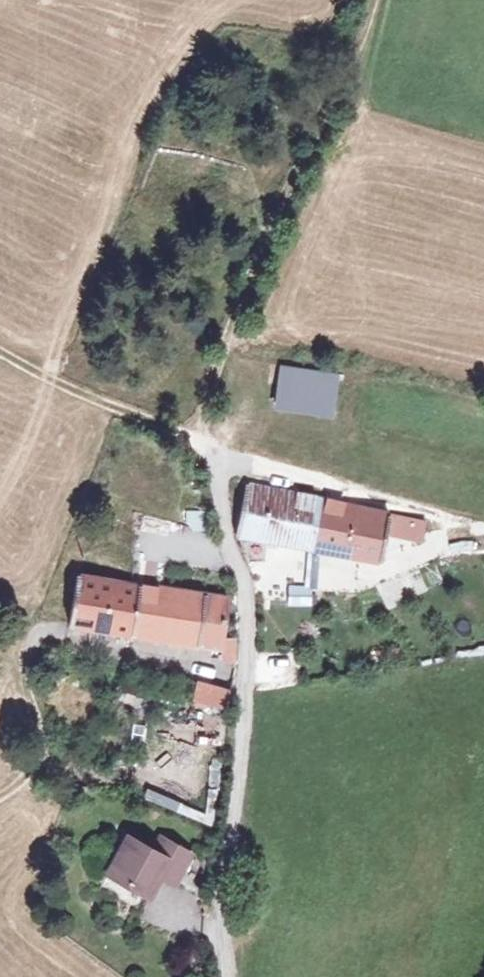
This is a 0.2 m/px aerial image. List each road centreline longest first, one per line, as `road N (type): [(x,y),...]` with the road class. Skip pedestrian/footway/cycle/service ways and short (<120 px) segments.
road 1 (unclassified): [(230,452),(223,479),(227,532),(250,617),(237,797),(222,875),(227,976)]
road 2 (track): [(370,0),(357,51),(258,255),(196,438)]
road 3 (track): [(196,438),(0,352)]
road 4 (track): [(0,799),(25,781),(45,749),(33,676)]

